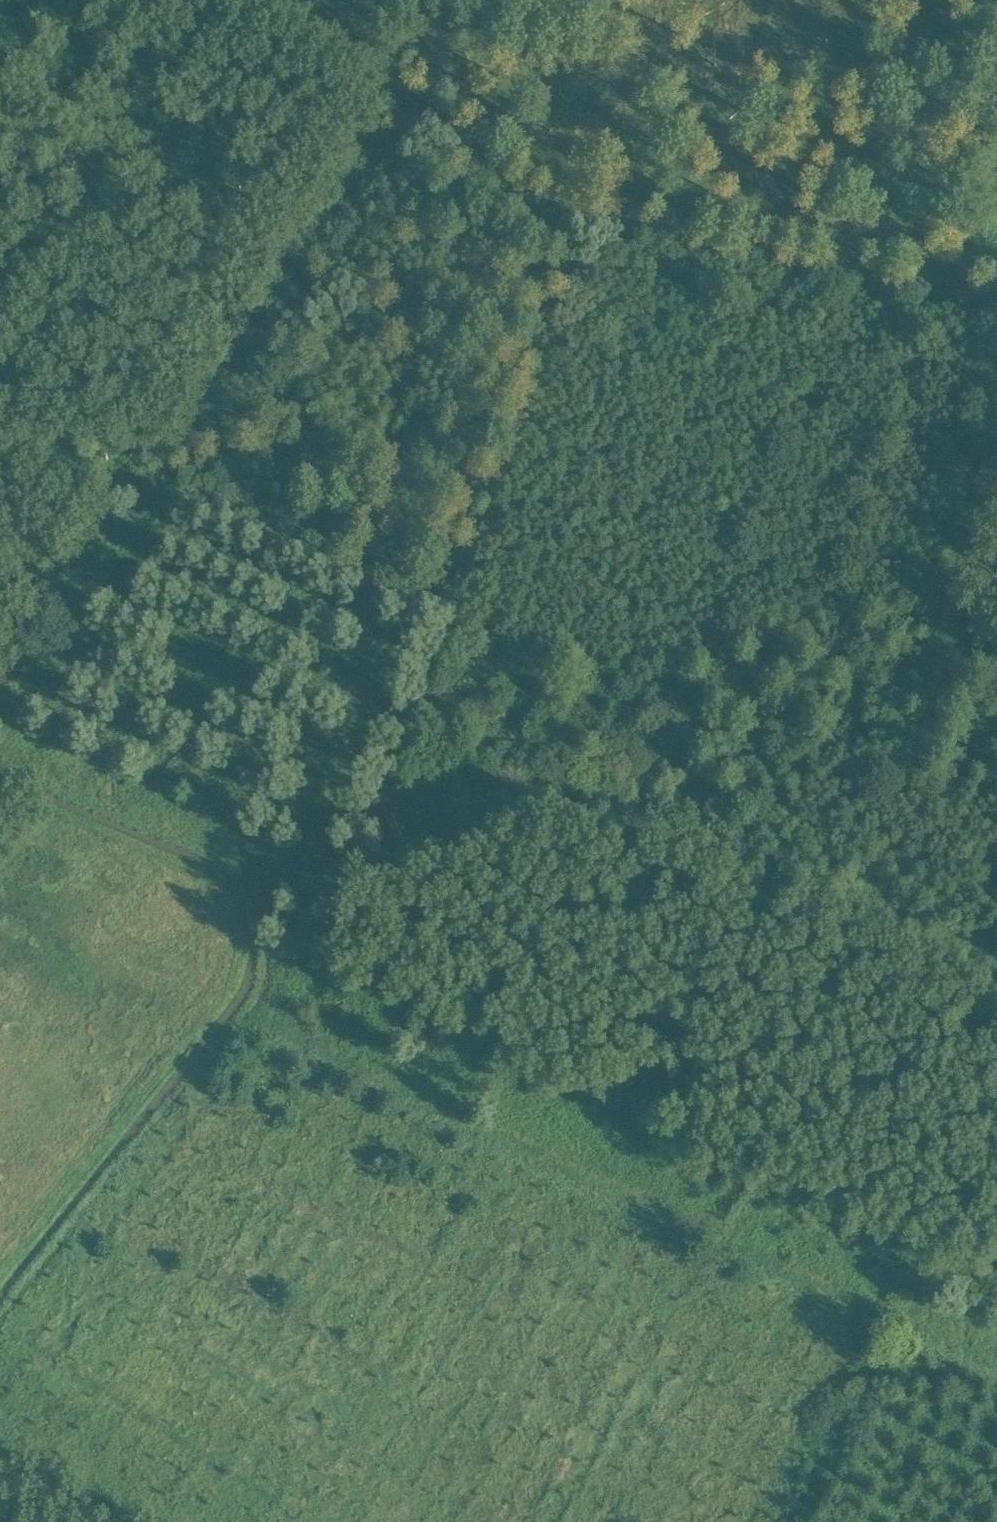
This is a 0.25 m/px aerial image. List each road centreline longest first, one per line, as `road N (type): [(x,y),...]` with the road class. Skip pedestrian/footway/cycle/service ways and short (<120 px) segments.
road 1 (track): [(378,81),(577,208),(996,303)]
road 2 (track): [(257,0),(378,81)]

